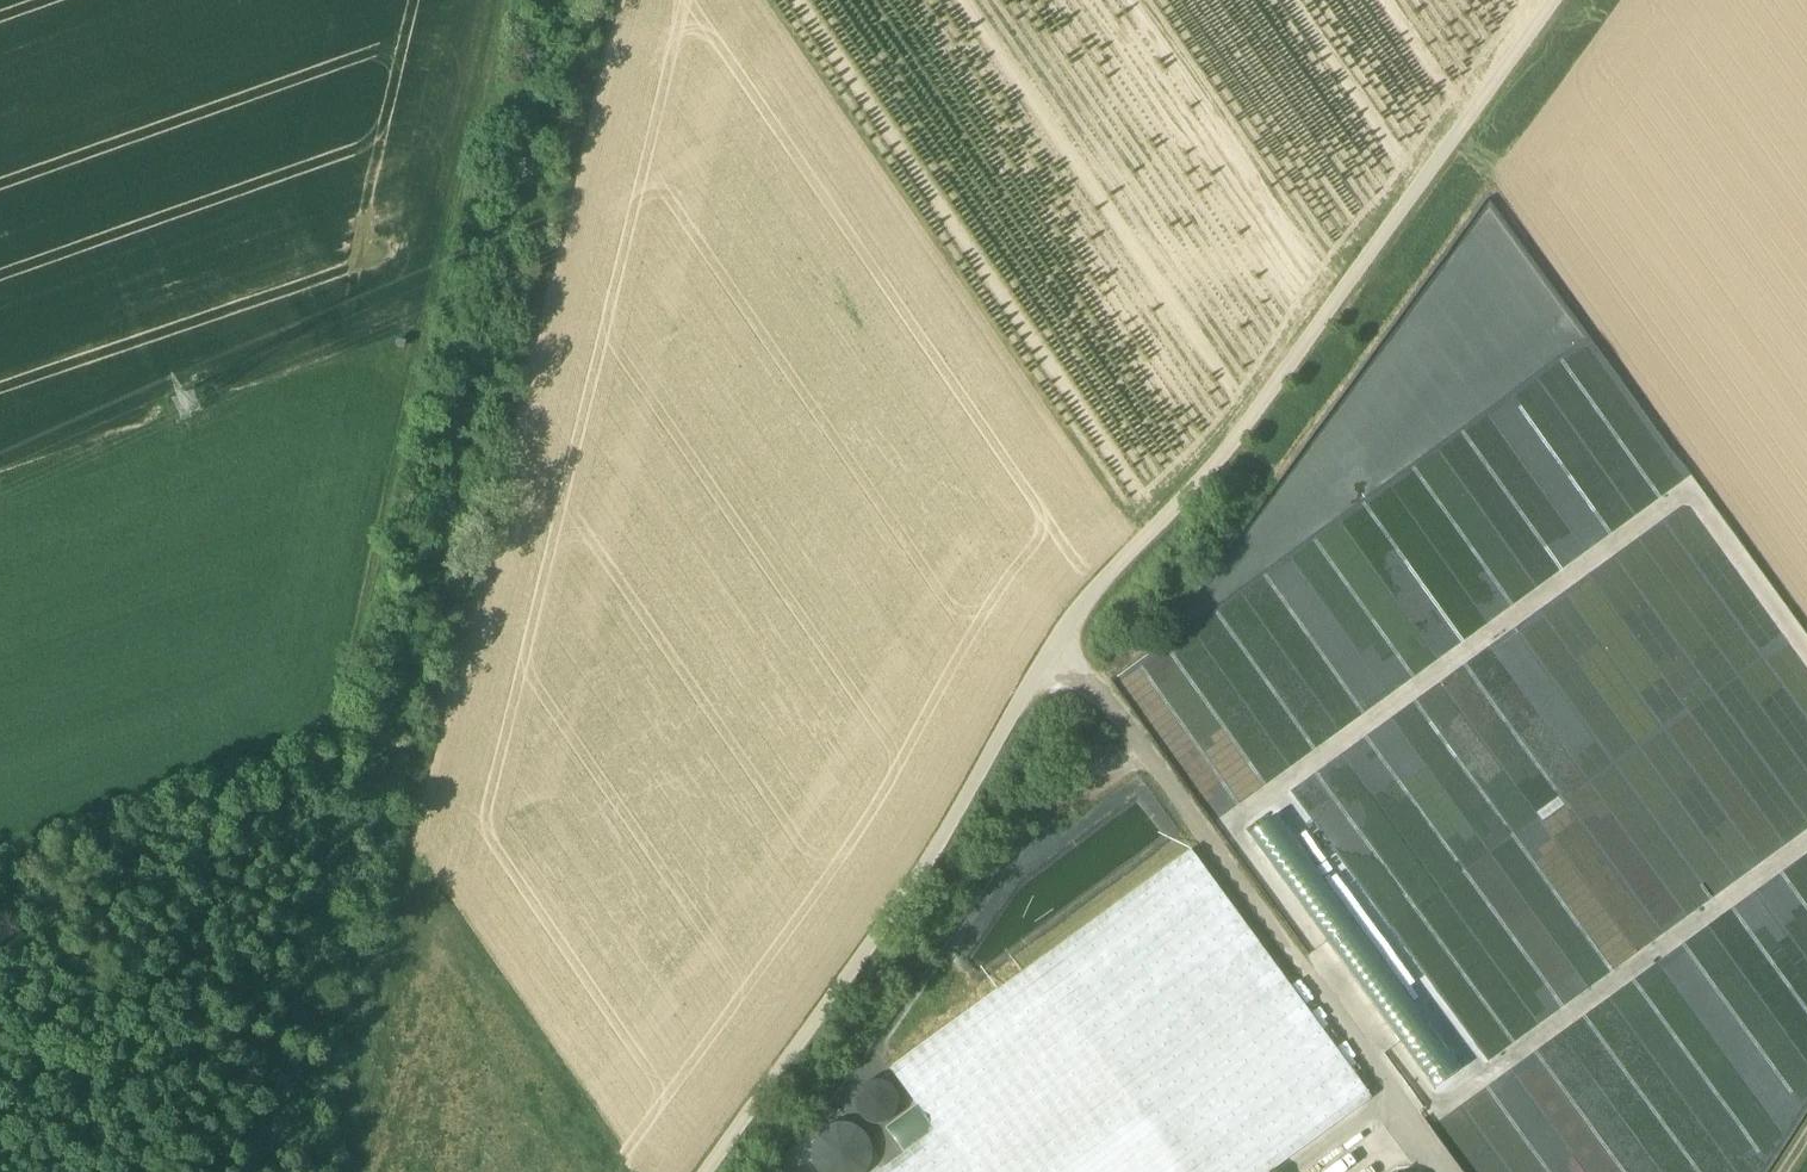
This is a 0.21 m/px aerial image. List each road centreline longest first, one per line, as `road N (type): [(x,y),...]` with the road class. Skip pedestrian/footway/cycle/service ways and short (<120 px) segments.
road 1 (track): [(0,859),(331,742),(507,0)]
road 2 (track): [(1450,1171),(1057,626)]

